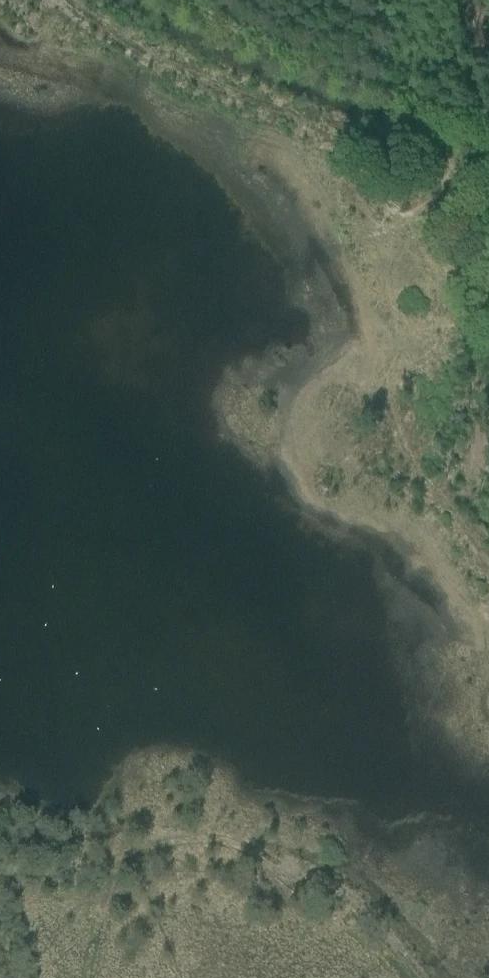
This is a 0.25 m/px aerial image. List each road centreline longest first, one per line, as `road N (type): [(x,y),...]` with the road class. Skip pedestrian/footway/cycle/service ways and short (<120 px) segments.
road 1 (track): [(200,0),(488,136)]

